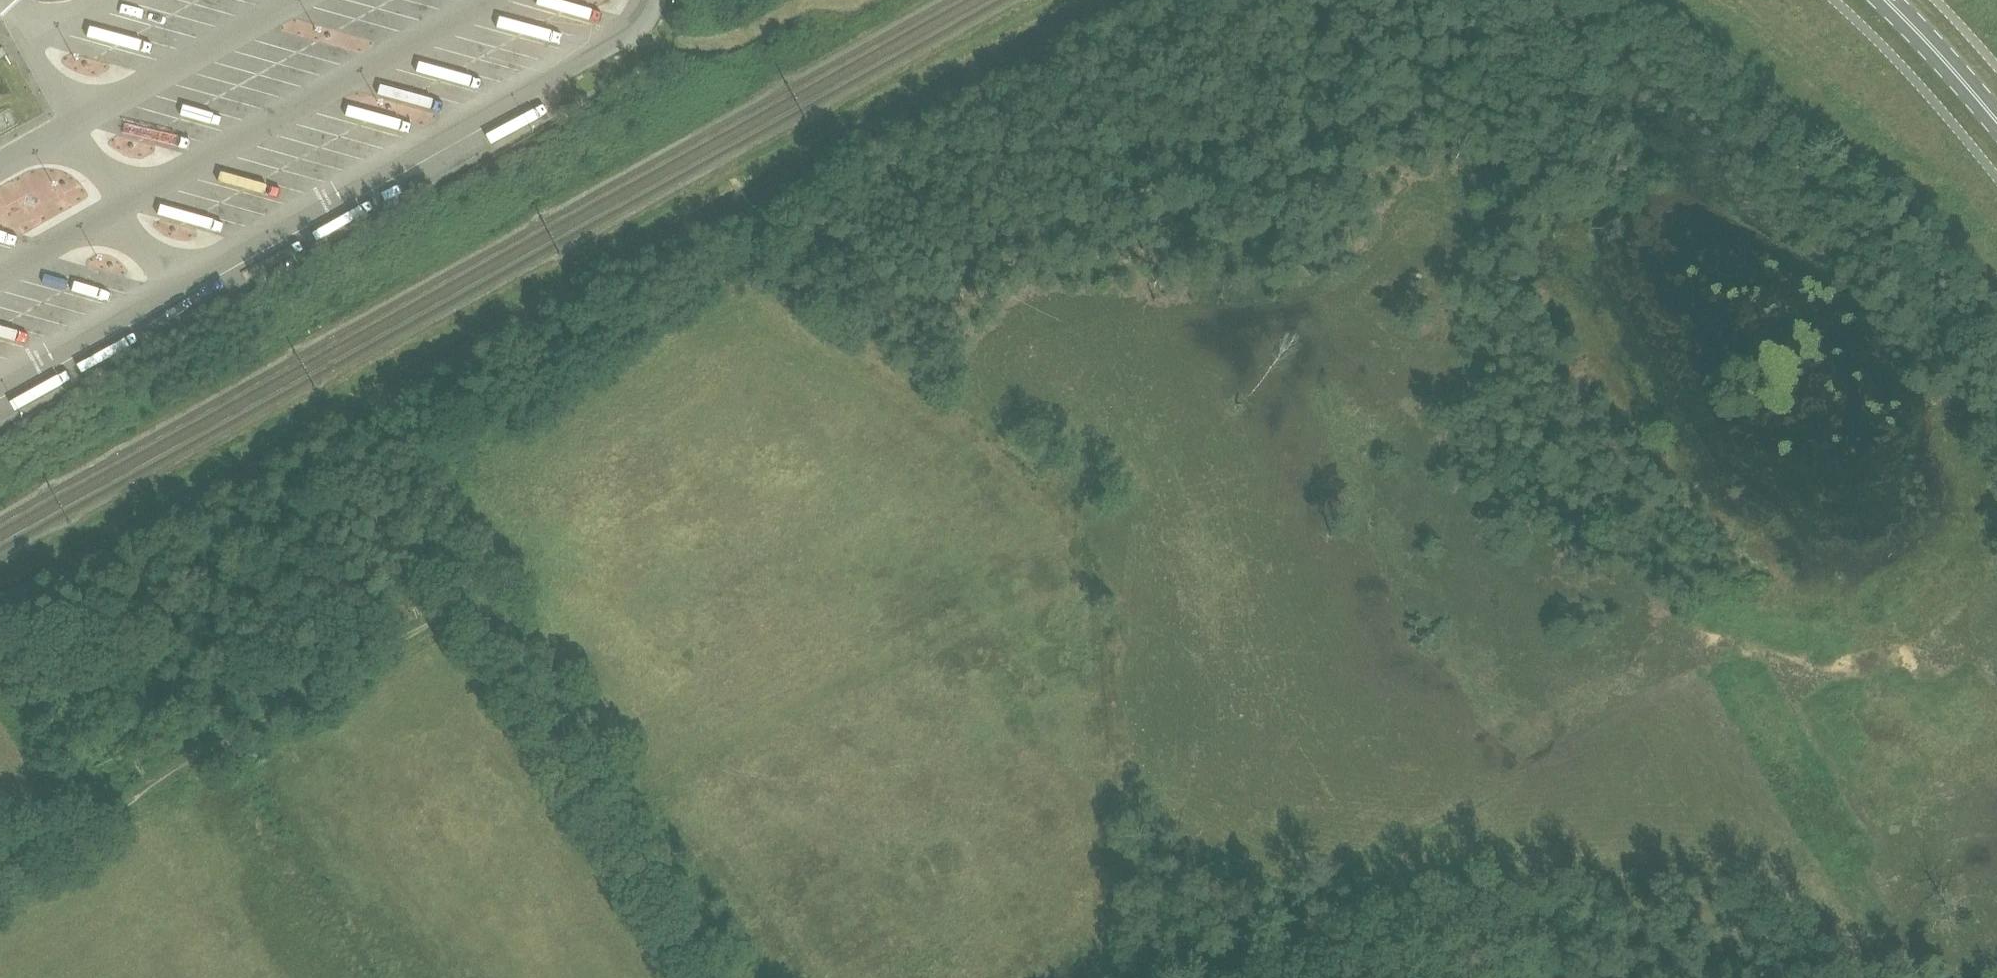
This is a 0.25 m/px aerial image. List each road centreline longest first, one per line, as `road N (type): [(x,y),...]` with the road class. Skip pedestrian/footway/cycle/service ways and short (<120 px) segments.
road 1 (track): [(465,602),(347,422),(1157,0)]
road 2 (track): [(0,859),(465,602),(713,977)]
road 3 (track): [(632,28),(647,43),(721,48),(803,8),(854,0)]
road 4 (secondary): [(1996,122),(1884,0)]

